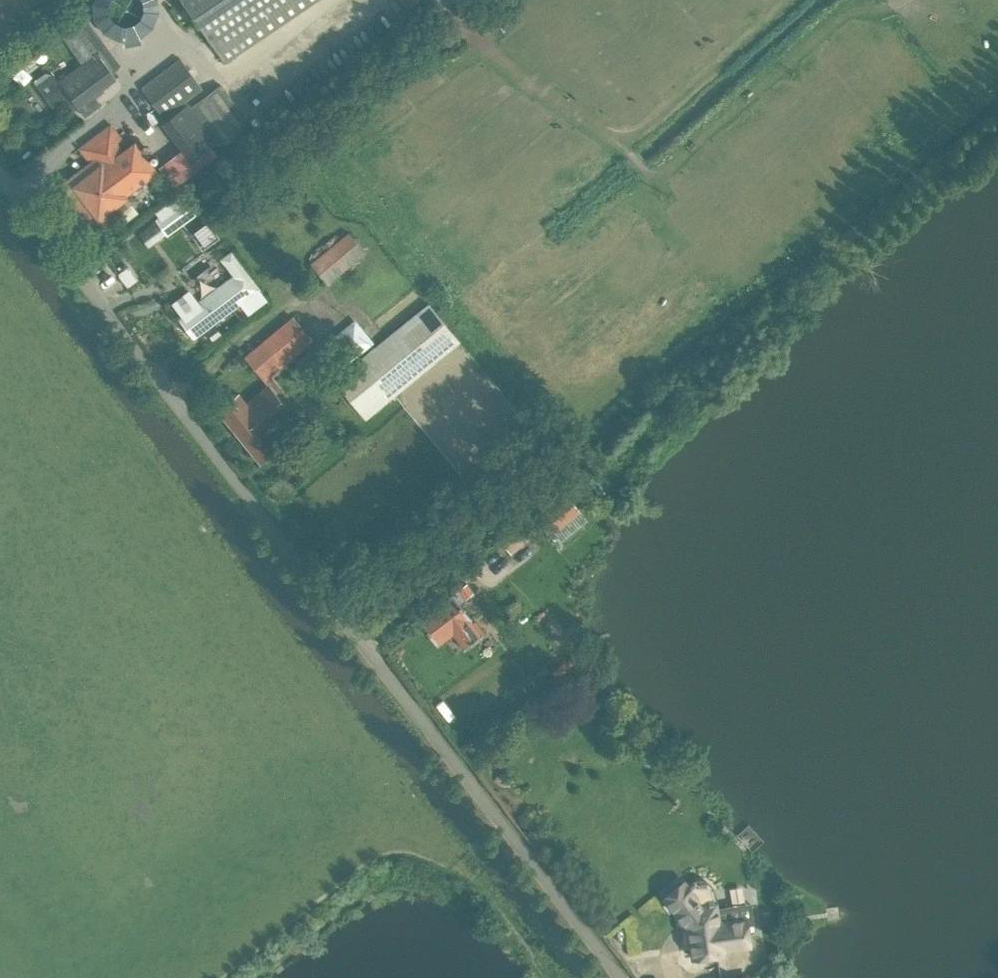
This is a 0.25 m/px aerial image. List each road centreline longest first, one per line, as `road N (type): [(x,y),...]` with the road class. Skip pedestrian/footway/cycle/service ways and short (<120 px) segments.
road 1 (residential): [(0,174),(619,977)]
road 2 (track): [(338,0),(213,80),(186,45),(3,178)]

